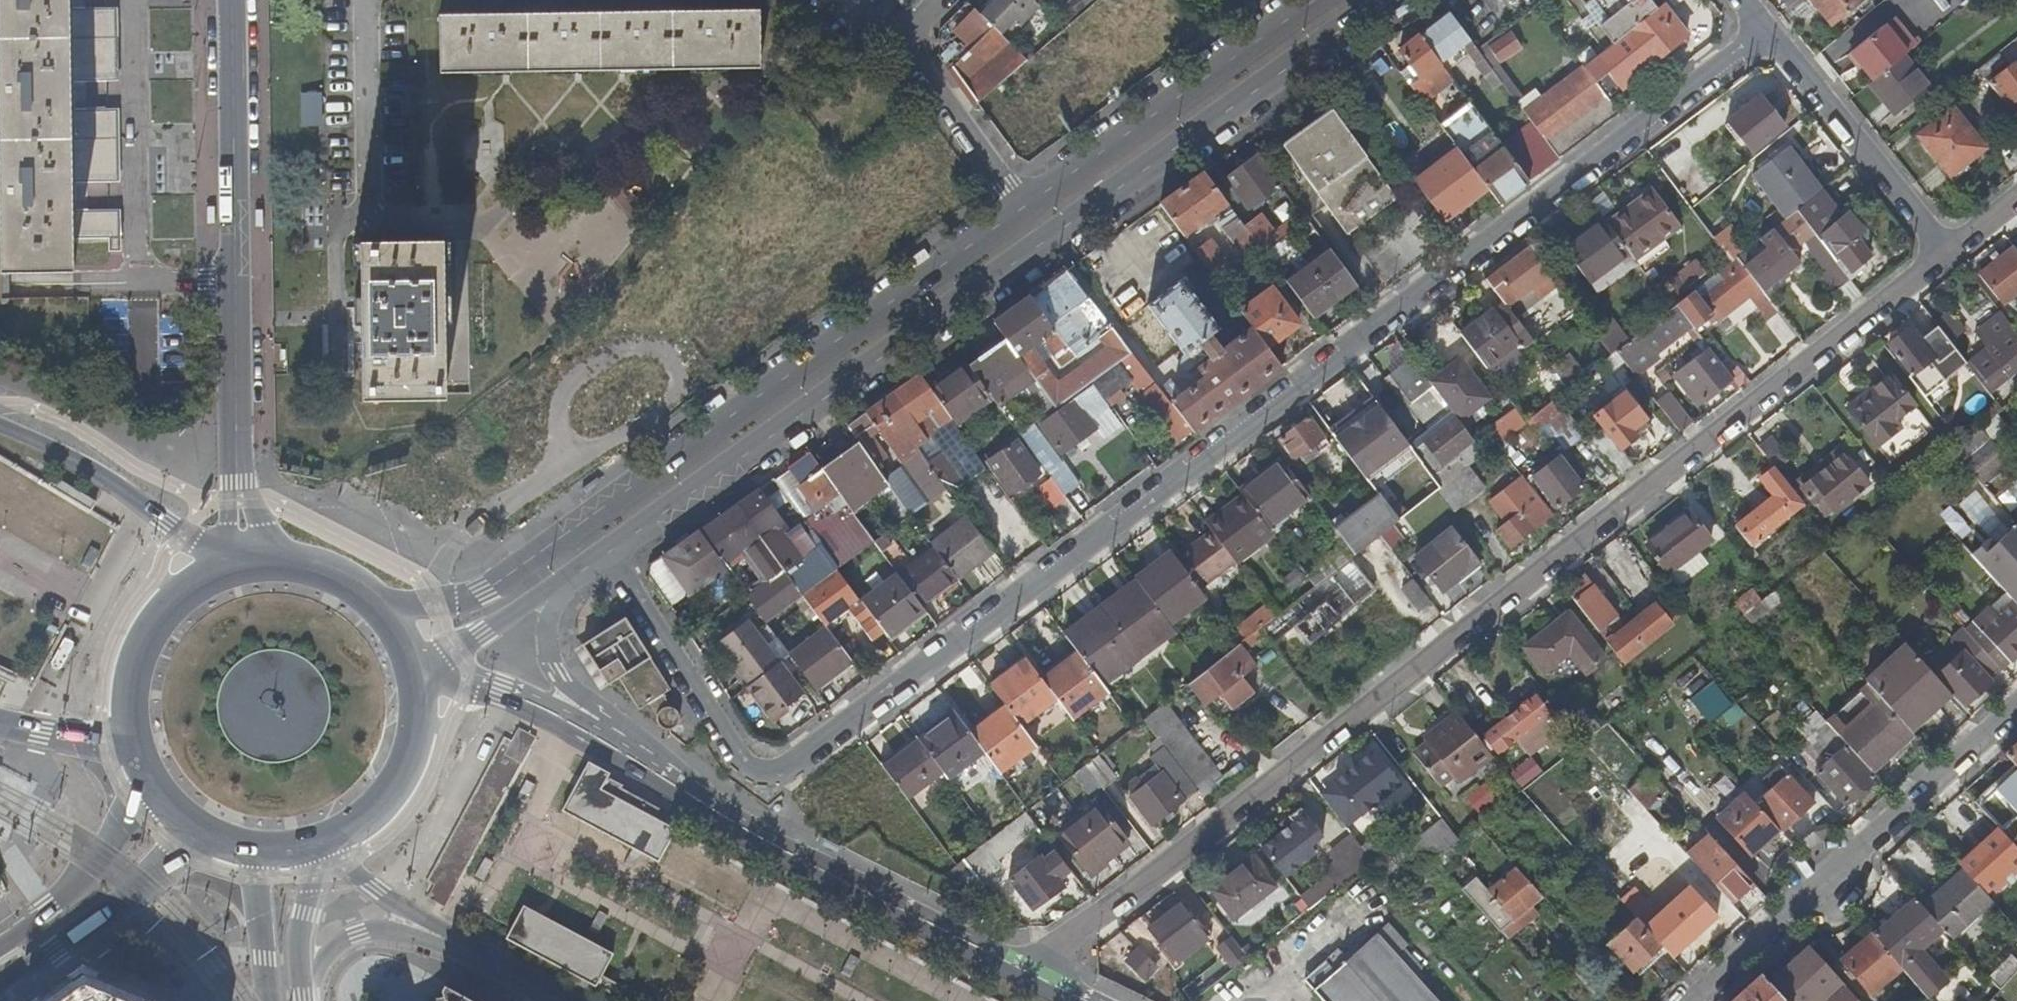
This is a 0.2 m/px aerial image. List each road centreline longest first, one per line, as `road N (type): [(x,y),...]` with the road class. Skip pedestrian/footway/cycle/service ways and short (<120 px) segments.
road 1 (residential): [(1769,30),(1040,583),(787,766),(757,768)]
road 2 (residential): [(1946,256),(1018,979)]
road 3 (primary): [(611,550),(1386,0)]
road 4 (motorway): [(899,1000),(599,845),(78,542)]
road 5 (primary): [(1024,208),(484,593),(383,608)]
road 6 (motorway): [(0,650),(679,1000)]
road 7 (primary): [(1018,979),(831,885),(570,731),(413,664)]
road 8 (secondary): [(235,0),(238,448)]
road 9 (residential): [(1698,1000),(2016,714)]
road 10 (primary): [(1315,0),(1024,208)]
road 11 (residential): [(1946,256),(1769,30)]
road 12 (primary): [(230,565),(93,468),(0,420)]
road 13 (residential): [(611,550),(737,756),(757,768)]
road 14 (residential): [(1024,208),(919,67),(912,28),(939,0)]
road 15 (primary): [(0,990),(142,881),(194,828)]
road 16 (primary): [(230,565),(183,589),(148,628),(126,703),(135,755)]
road 17 (primary): [(413,664),(556,589),(611,550)]
road 18 (primary): [(145,776),(105,853),(0,942)]
road 19 (primary): [(324,841),(371,813),(404,770),(418,718),(413,664)]
road 20 (primary): [(305,974),(358,931),(475,946)]
road 21 (primary): [(324,841),(378,891),(475,946)]
road 22 (tertiary): [(247,848),(267,1000)]
road 23 (primary): [(0,723),(135,755)]
road 24 (tertiary): [(305,974),(313,845)]
road 25 (primary): [(383,608),(341,575),(272,559)]

